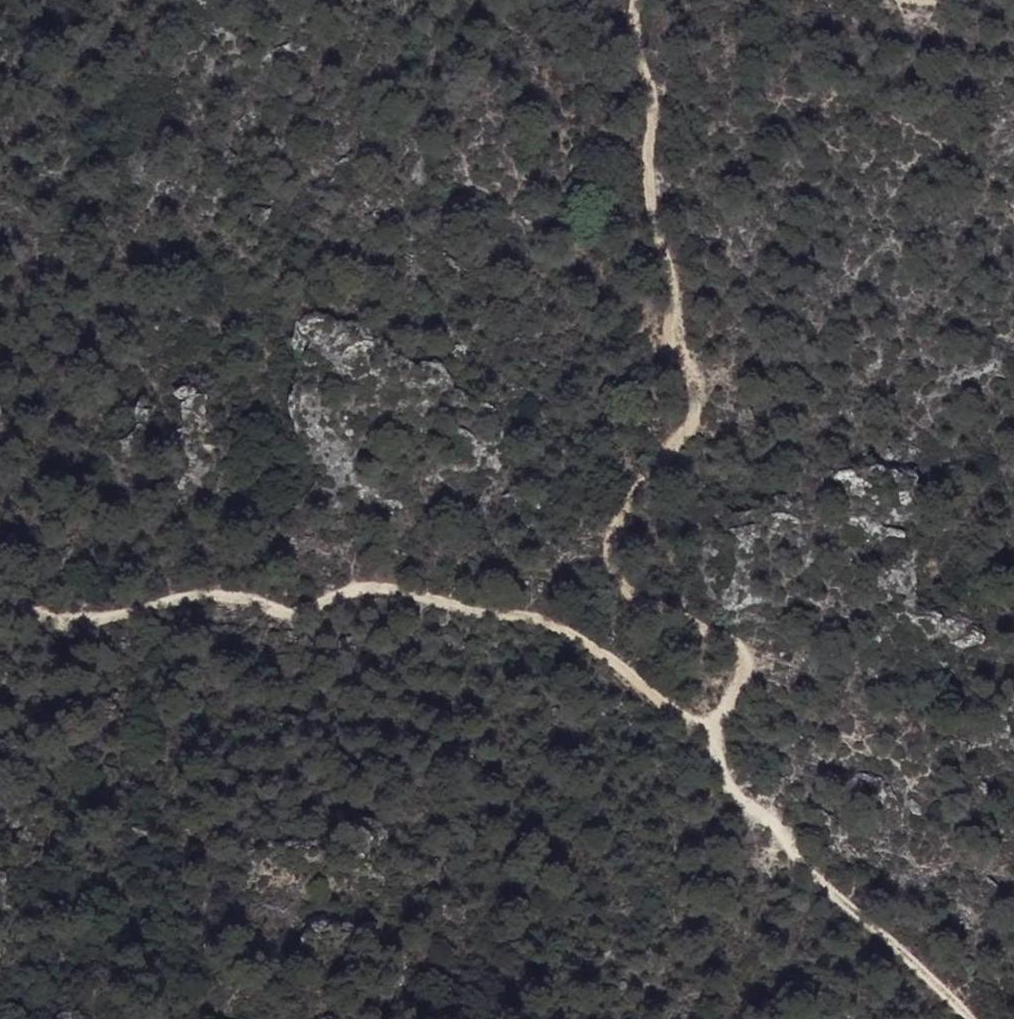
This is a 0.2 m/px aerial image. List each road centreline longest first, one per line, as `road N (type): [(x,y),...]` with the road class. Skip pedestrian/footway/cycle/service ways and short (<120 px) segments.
road 1 (track): [(0,595),(62,624),(234,598),(292,616),(383,589),(553,624),(673,704),(747,808),(968,1018)]
road 2 (track): [(703,737),(739,676),(734,643),(629,592),(608,549),(615,512),(703,412),(651,210),(648,108),(632,0)]

